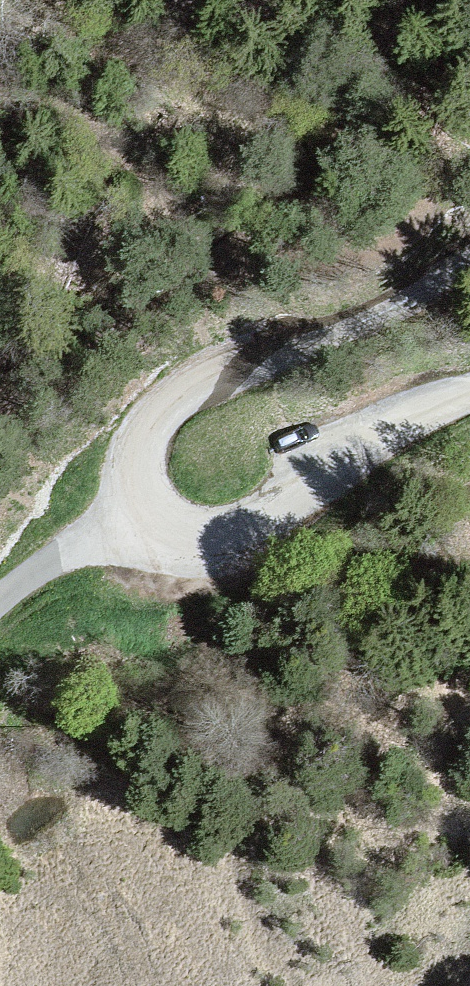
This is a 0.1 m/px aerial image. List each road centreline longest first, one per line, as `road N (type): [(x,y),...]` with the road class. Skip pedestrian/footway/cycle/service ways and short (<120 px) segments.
road 1 (unclassified): [(469,258),(358,326),(225,368),(167,400),(136,451),(142,510)]
road 2 (unclassified): [(142,510),(186,544),(241,539),(361,444),(469,392)]
road 3 (unclassified): [(142,510),(31,564),(0,597)]

